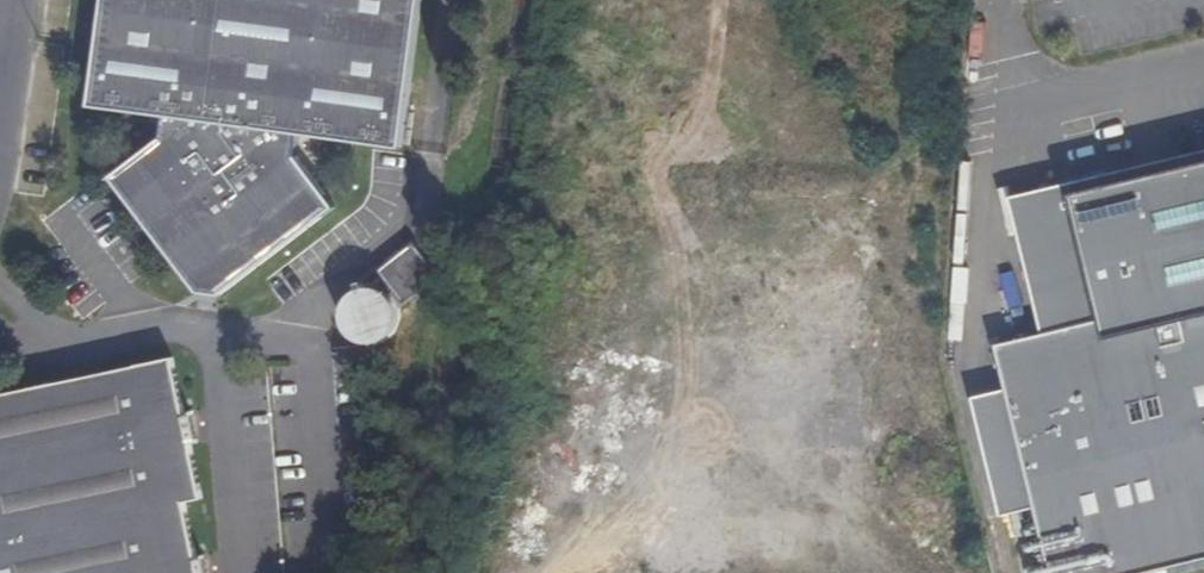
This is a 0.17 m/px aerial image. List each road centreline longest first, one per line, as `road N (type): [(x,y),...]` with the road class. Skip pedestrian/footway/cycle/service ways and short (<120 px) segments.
road 1 (trunk): [(694,0),(646,490),(623,572)]
road 2 (trunk): [(713,572),(731,507),(778,0)]

